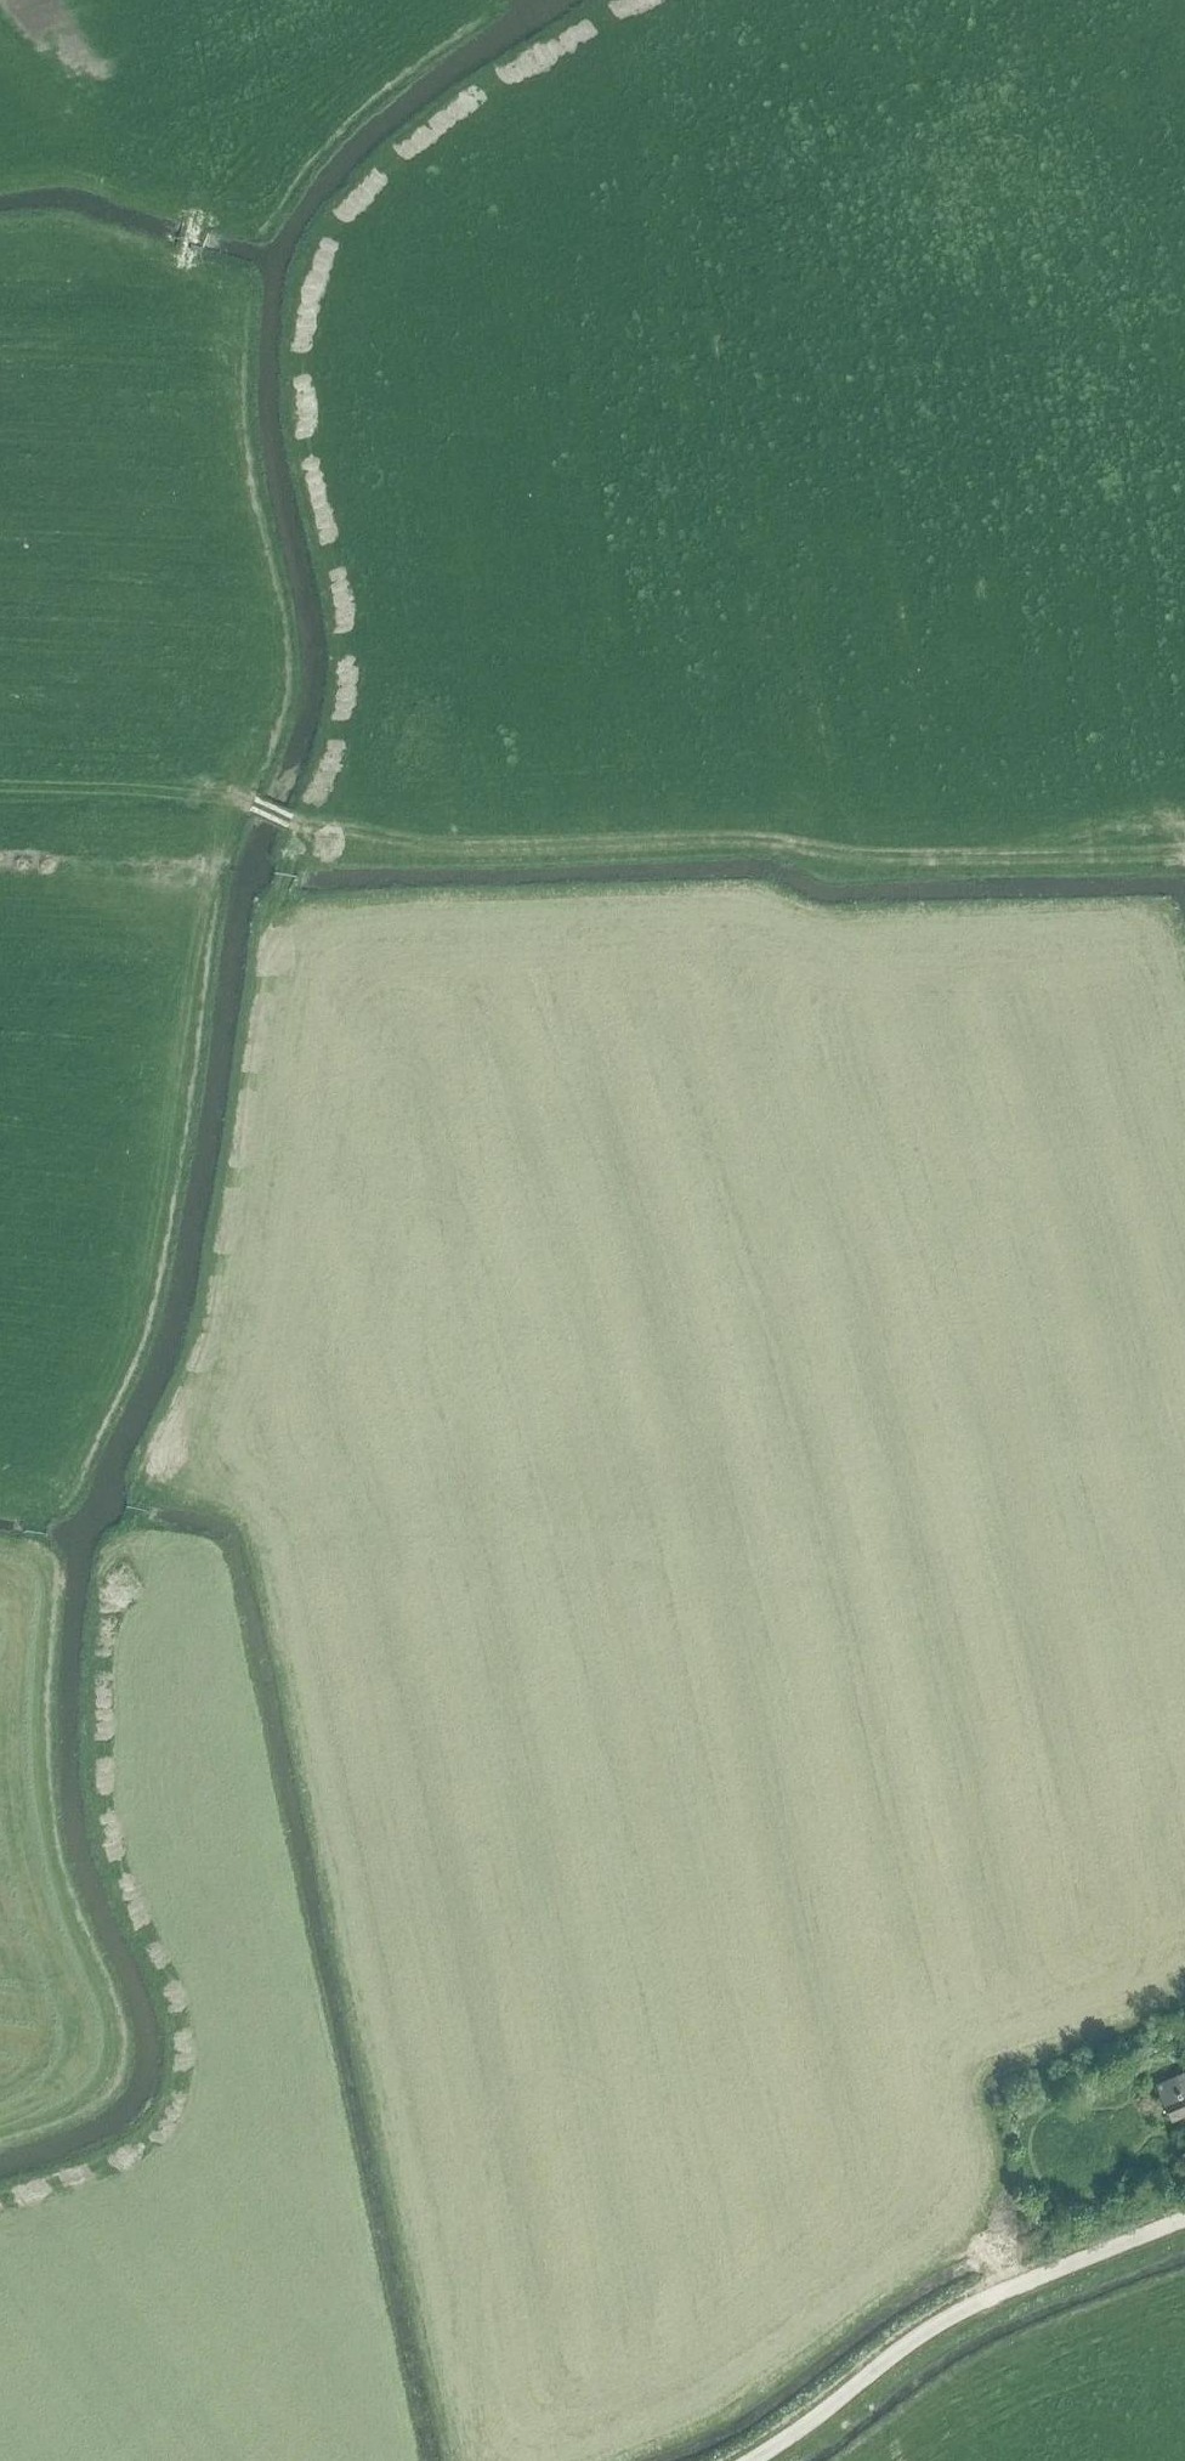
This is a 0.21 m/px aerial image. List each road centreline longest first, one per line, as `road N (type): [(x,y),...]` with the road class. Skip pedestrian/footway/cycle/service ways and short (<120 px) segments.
road 1 (unclassified): [(750,2460),(961,2311),(1184,2218)]

